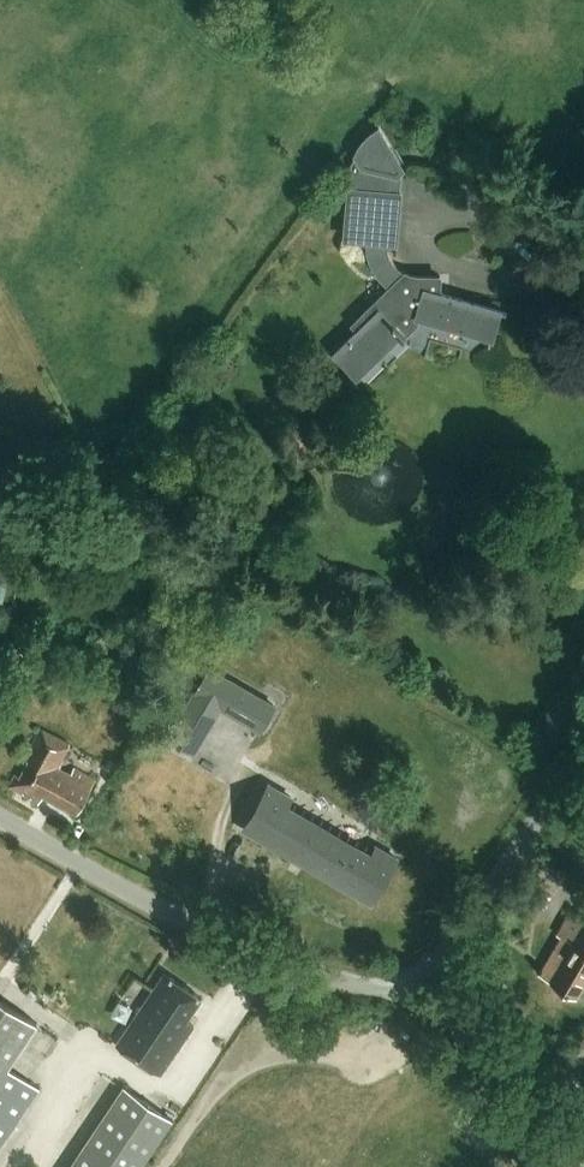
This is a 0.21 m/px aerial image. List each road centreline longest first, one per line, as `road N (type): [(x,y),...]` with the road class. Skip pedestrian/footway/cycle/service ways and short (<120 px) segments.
road 1 (unclassified): [(422,1004),(179,921),(0,819)]
road 2 (unclassified): [(422,1004),(583,757)]
road 3 (unclassified): [(583,1097),(422,1004)]

